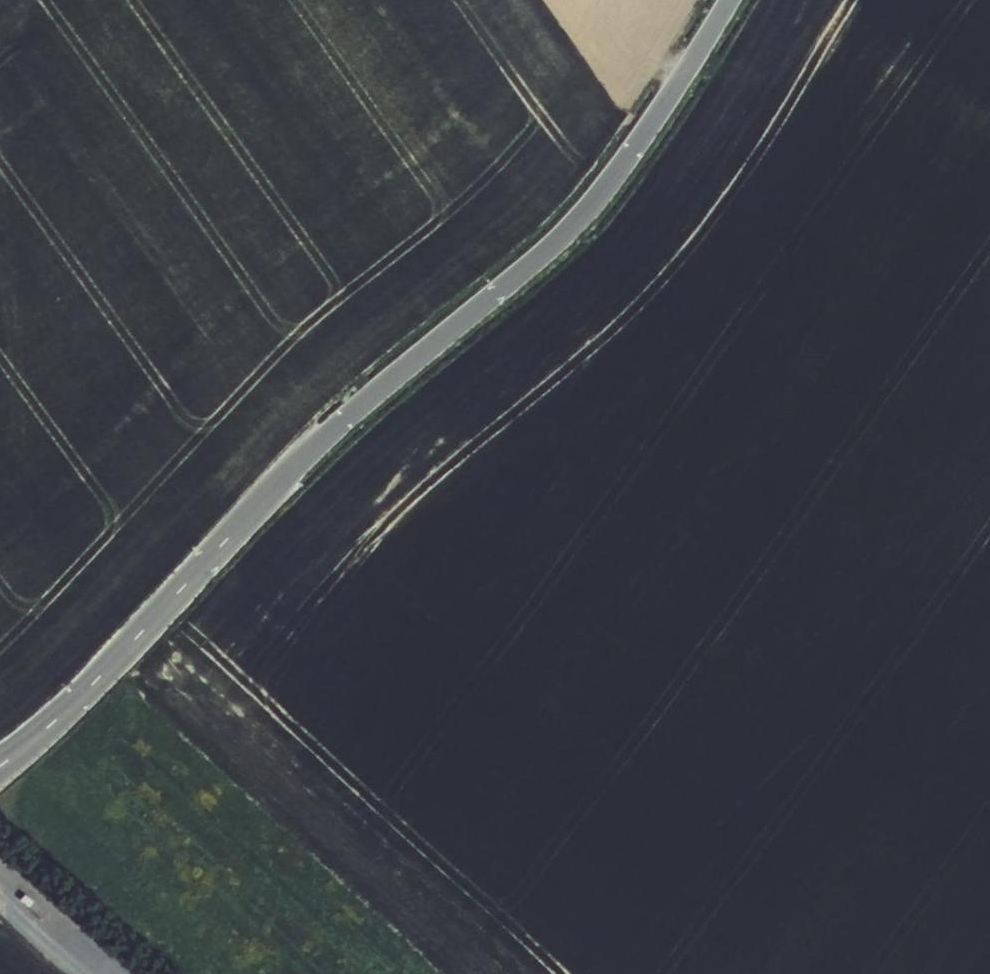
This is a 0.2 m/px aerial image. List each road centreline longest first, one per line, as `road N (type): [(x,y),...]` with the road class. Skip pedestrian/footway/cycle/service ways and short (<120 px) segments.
road 1 (tertiary): [(0,774),(105,676),(308,458),(573,224),(642,139),(728,0)]

